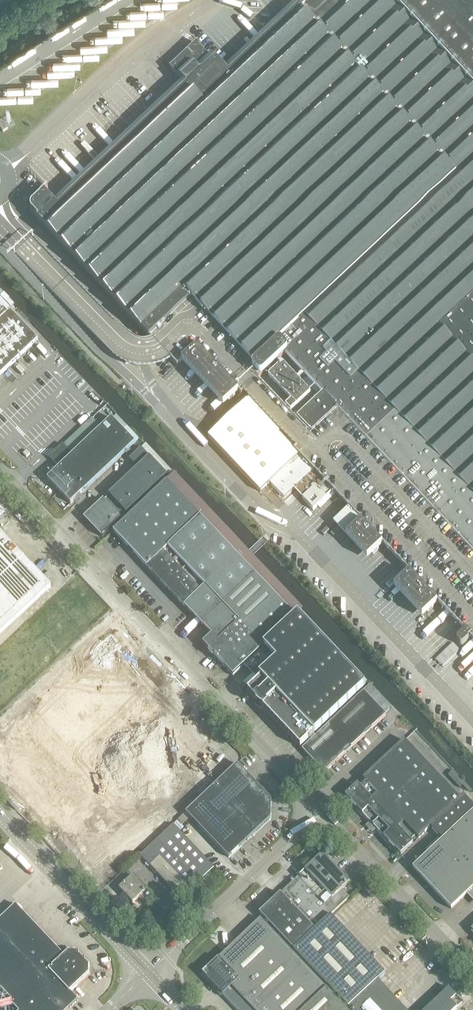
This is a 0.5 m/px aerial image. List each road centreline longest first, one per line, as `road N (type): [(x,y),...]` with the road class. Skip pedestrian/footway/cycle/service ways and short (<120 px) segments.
road 1 (unclassified): [(321,811),(0,468)]
road 2 (unclassified): [(149,973),(321,811)]
road 3 (unclassified): [(472,975),(321,811)]
road 4 (unclassified): [(149,973),(0,816)]

